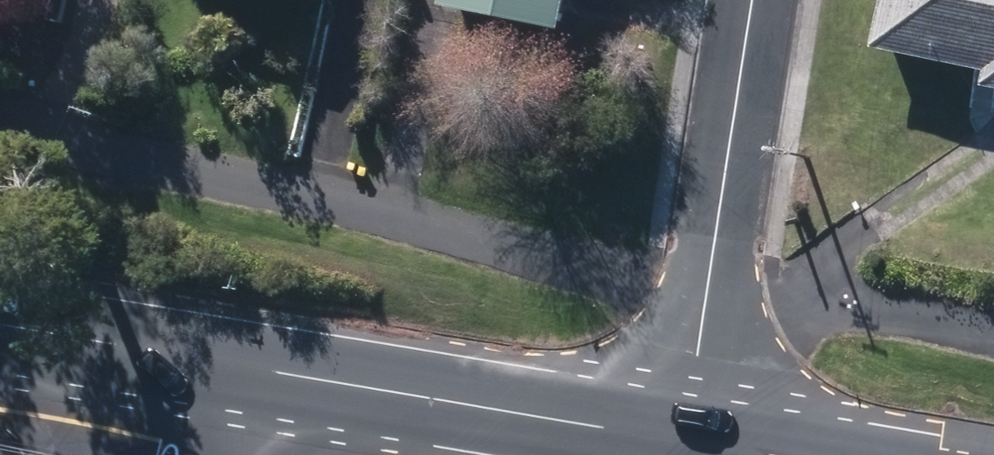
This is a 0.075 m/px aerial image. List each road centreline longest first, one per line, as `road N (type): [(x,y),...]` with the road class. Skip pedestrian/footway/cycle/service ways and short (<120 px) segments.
road 1 (secondary): [(682,444),(190,357)]
road 2 (residential): [(682,444),(713,300),(758,0)]
road 3 (secondary): [(190,357),(0,323)]

